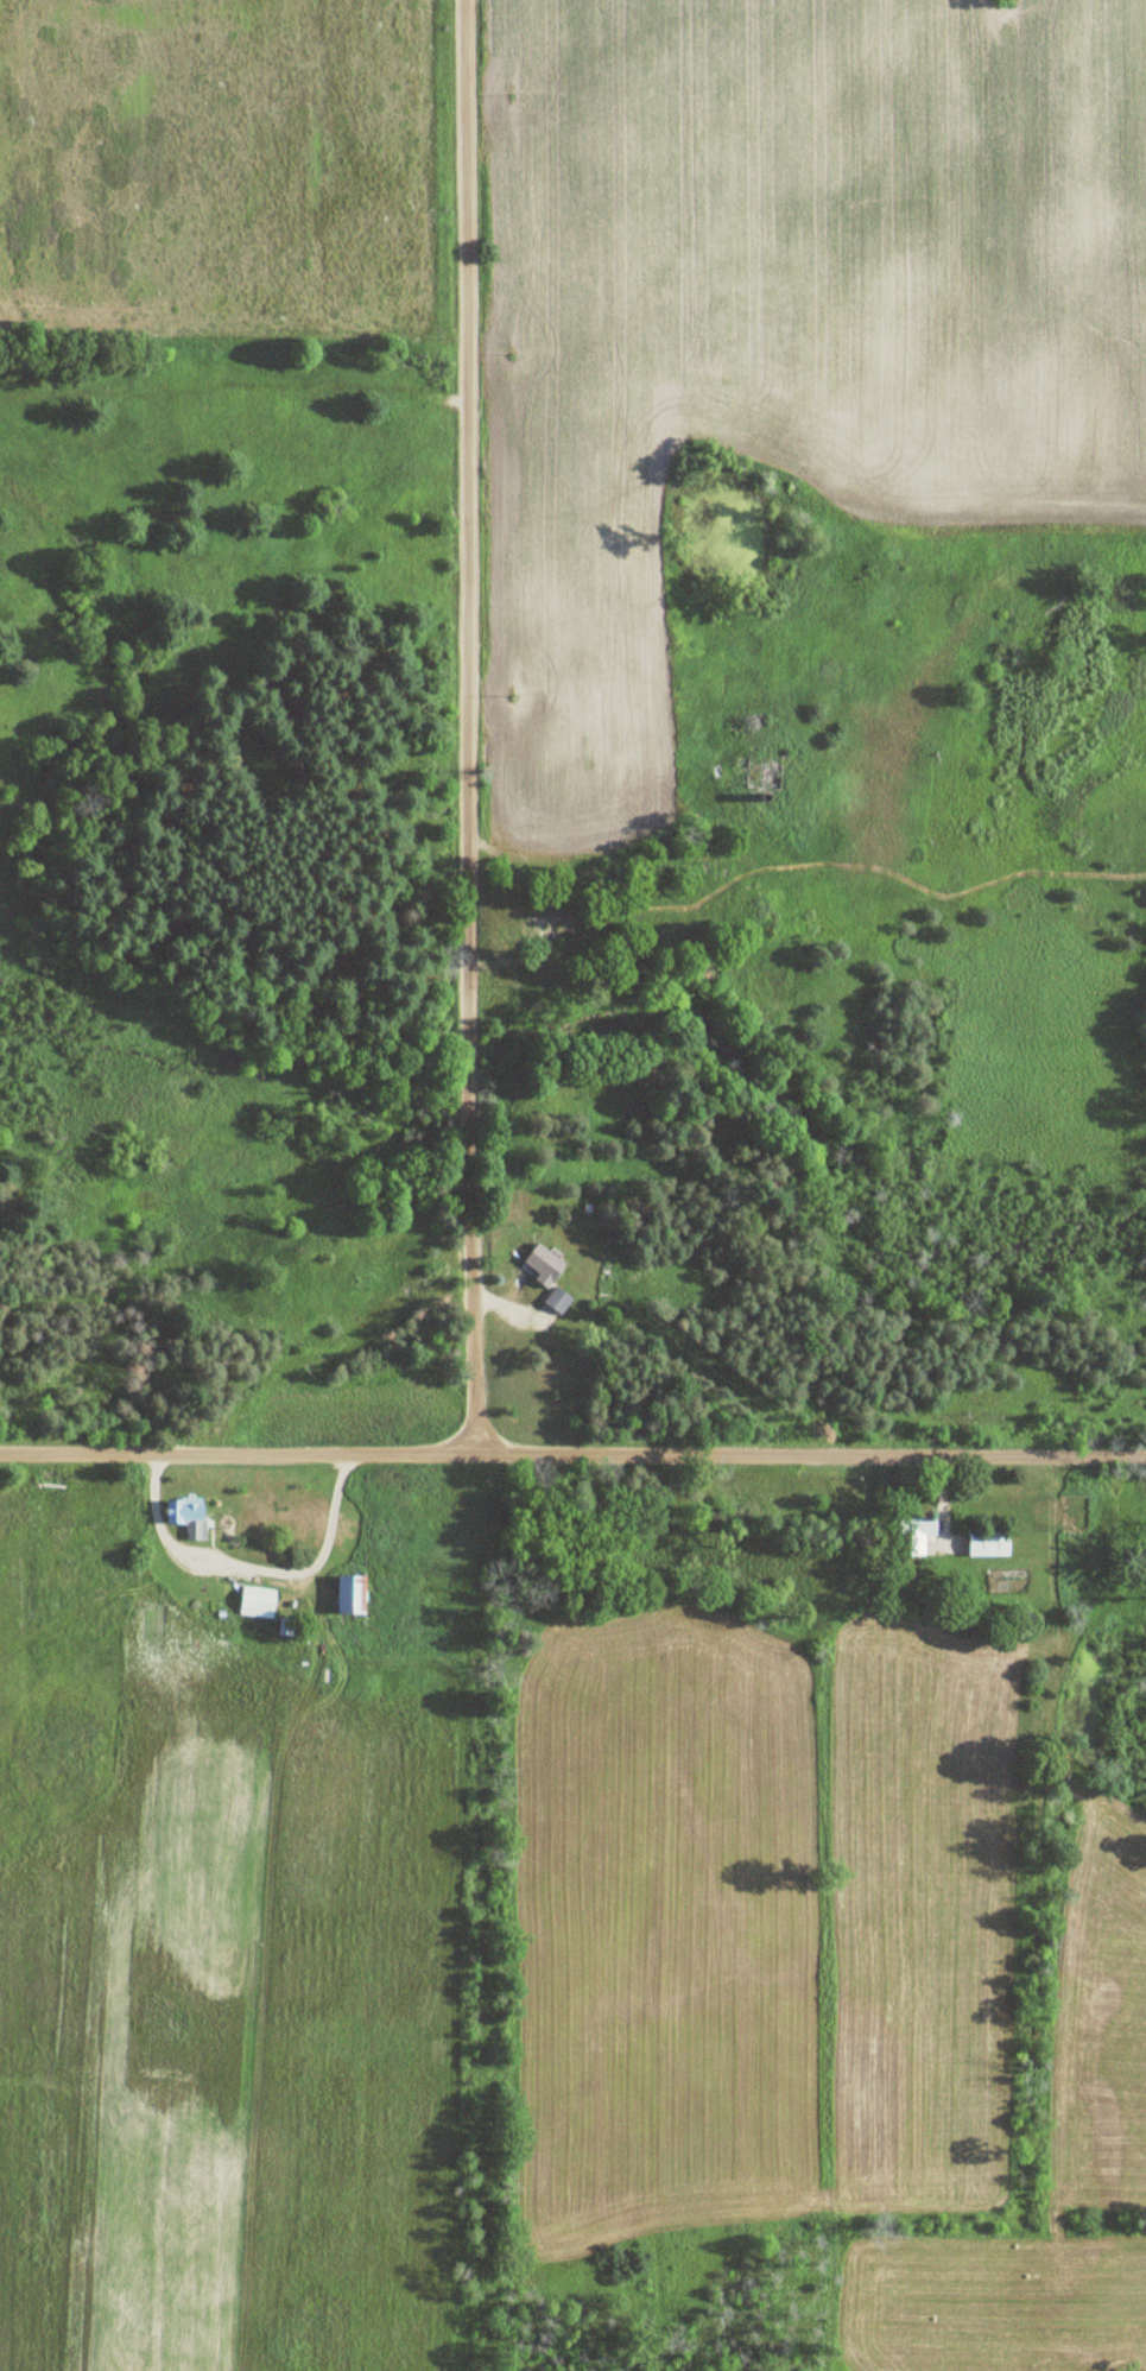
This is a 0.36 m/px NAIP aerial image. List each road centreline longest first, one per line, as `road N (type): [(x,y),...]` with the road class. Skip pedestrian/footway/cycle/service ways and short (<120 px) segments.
road 1 (residential): [(477,1454),(473,0)]
road 2 (residential): [(1145,1456),(0,1452)]
road 3 (track): [(488,2366),(477,1454)]

